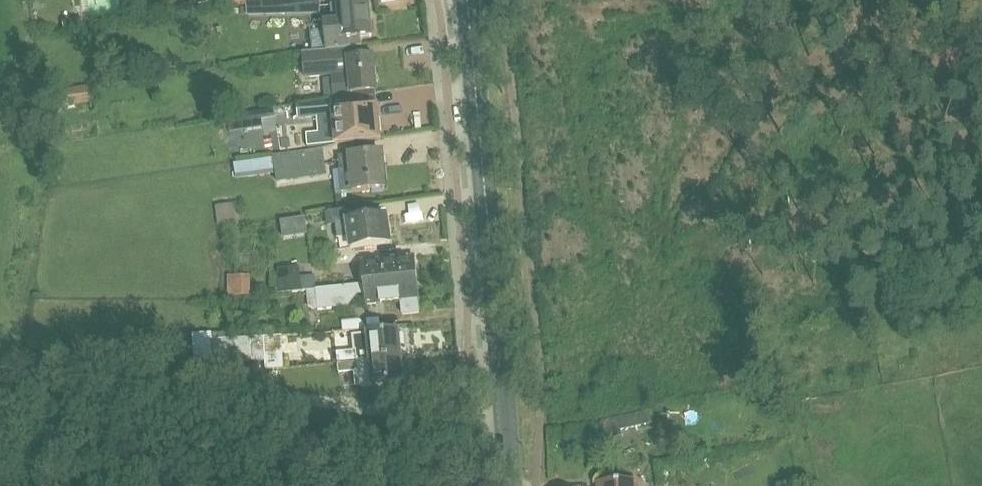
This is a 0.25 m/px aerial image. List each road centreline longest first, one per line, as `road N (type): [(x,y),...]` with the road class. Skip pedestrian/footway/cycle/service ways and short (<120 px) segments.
road 1 (primary): [(510,485),(468,0)]

